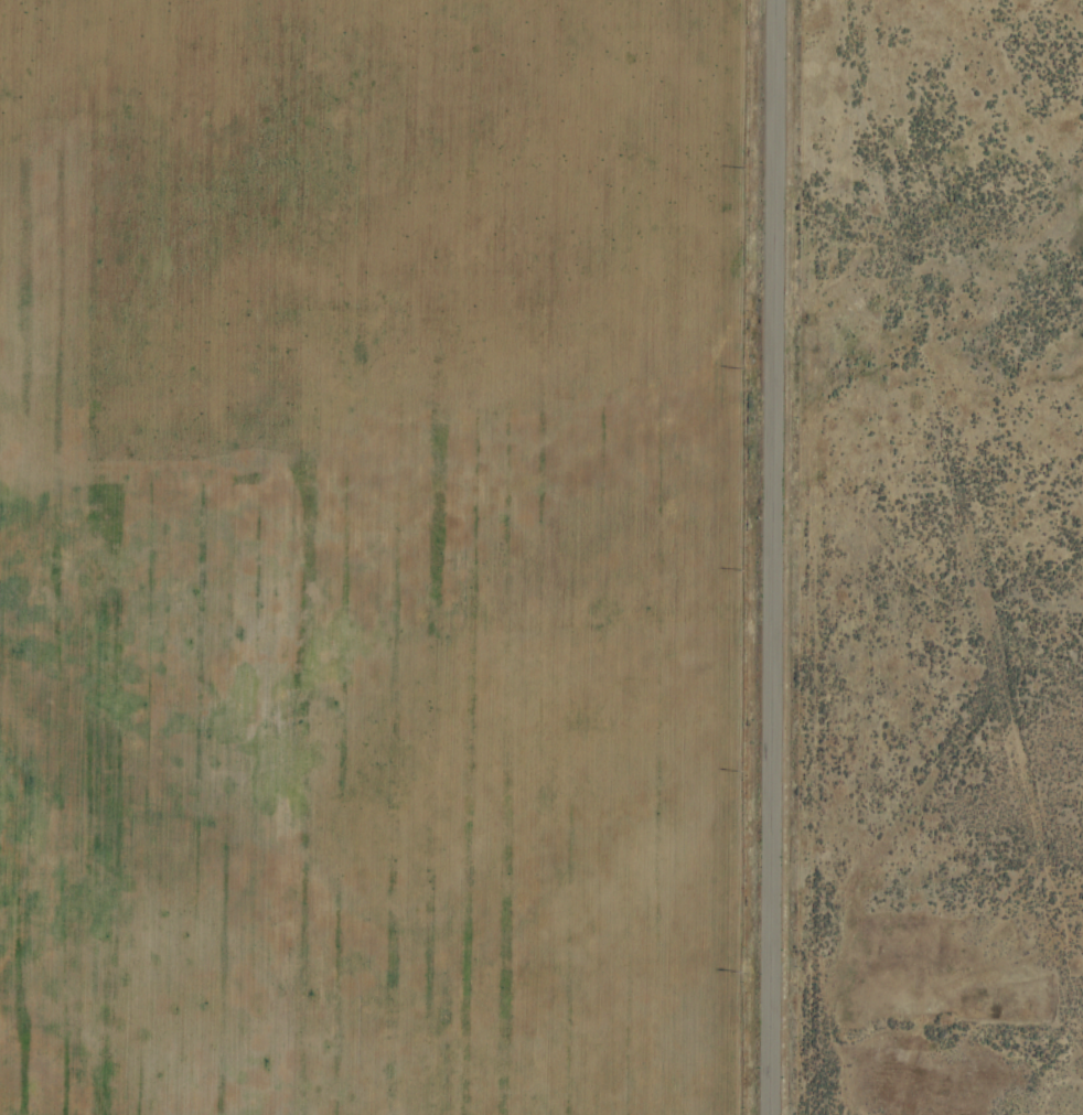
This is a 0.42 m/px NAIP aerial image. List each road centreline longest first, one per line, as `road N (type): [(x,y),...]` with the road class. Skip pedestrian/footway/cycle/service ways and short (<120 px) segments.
road 1 (secondary): [(767,1114),(771,0)]

